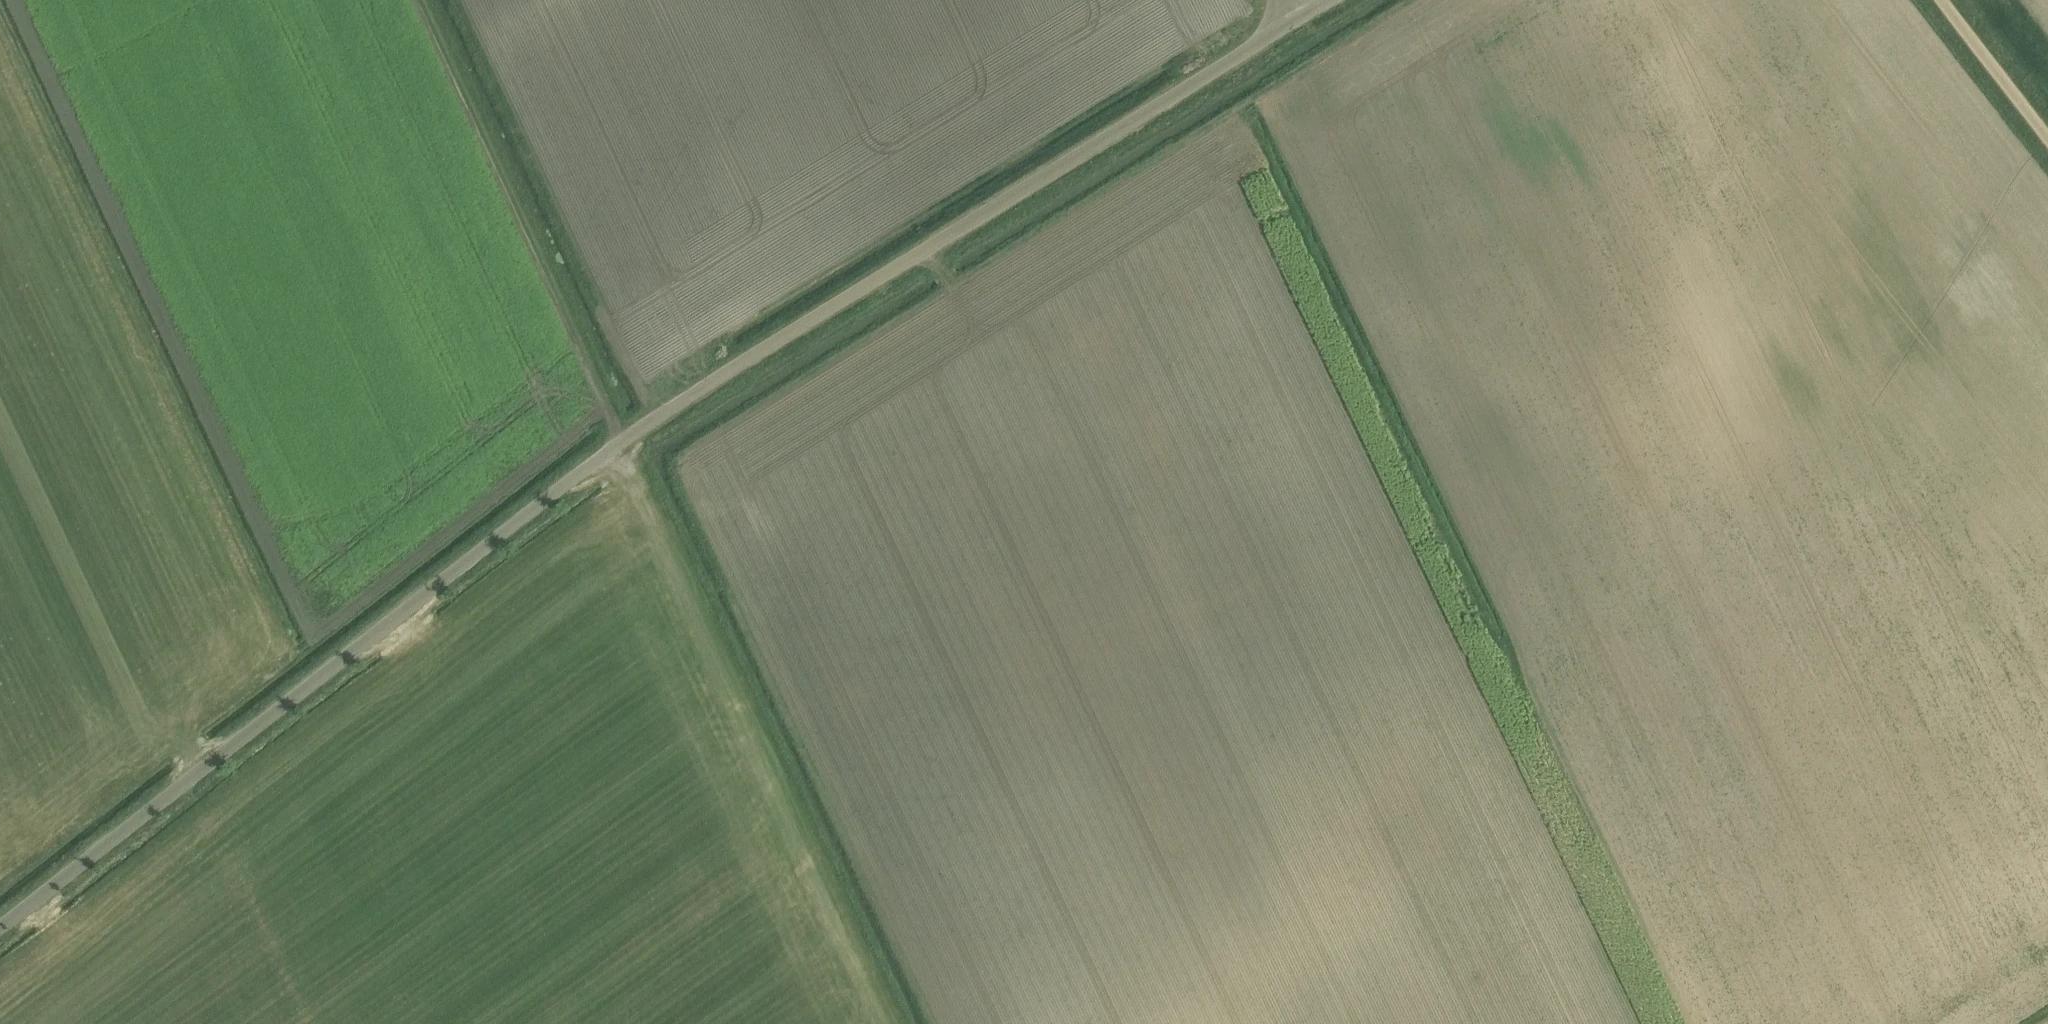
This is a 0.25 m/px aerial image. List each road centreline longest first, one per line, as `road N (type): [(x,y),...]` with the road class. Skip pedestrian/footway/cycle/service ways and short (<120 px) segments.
road 1 (unclassified): [(0,928),(635,430),(702,398),(1293,19)]
road 2 (unclassified): [(2047,135),(1943,0)]

